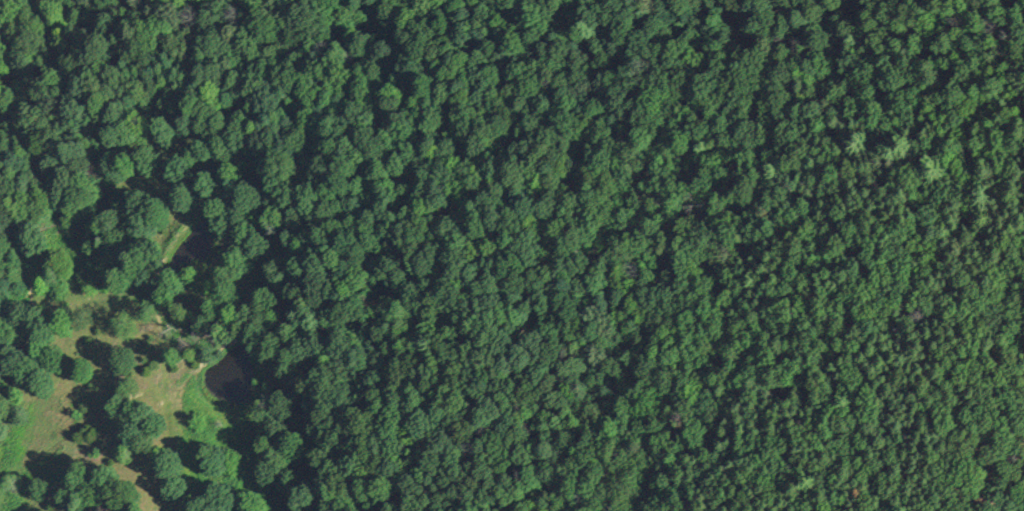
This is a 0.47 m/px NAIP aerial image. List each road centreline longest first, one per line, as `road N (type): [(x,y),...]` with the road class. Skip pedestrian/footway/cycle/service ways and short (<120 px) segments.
road 1 (track): [(0,501),(19,466),(46,445),(166,382)]

